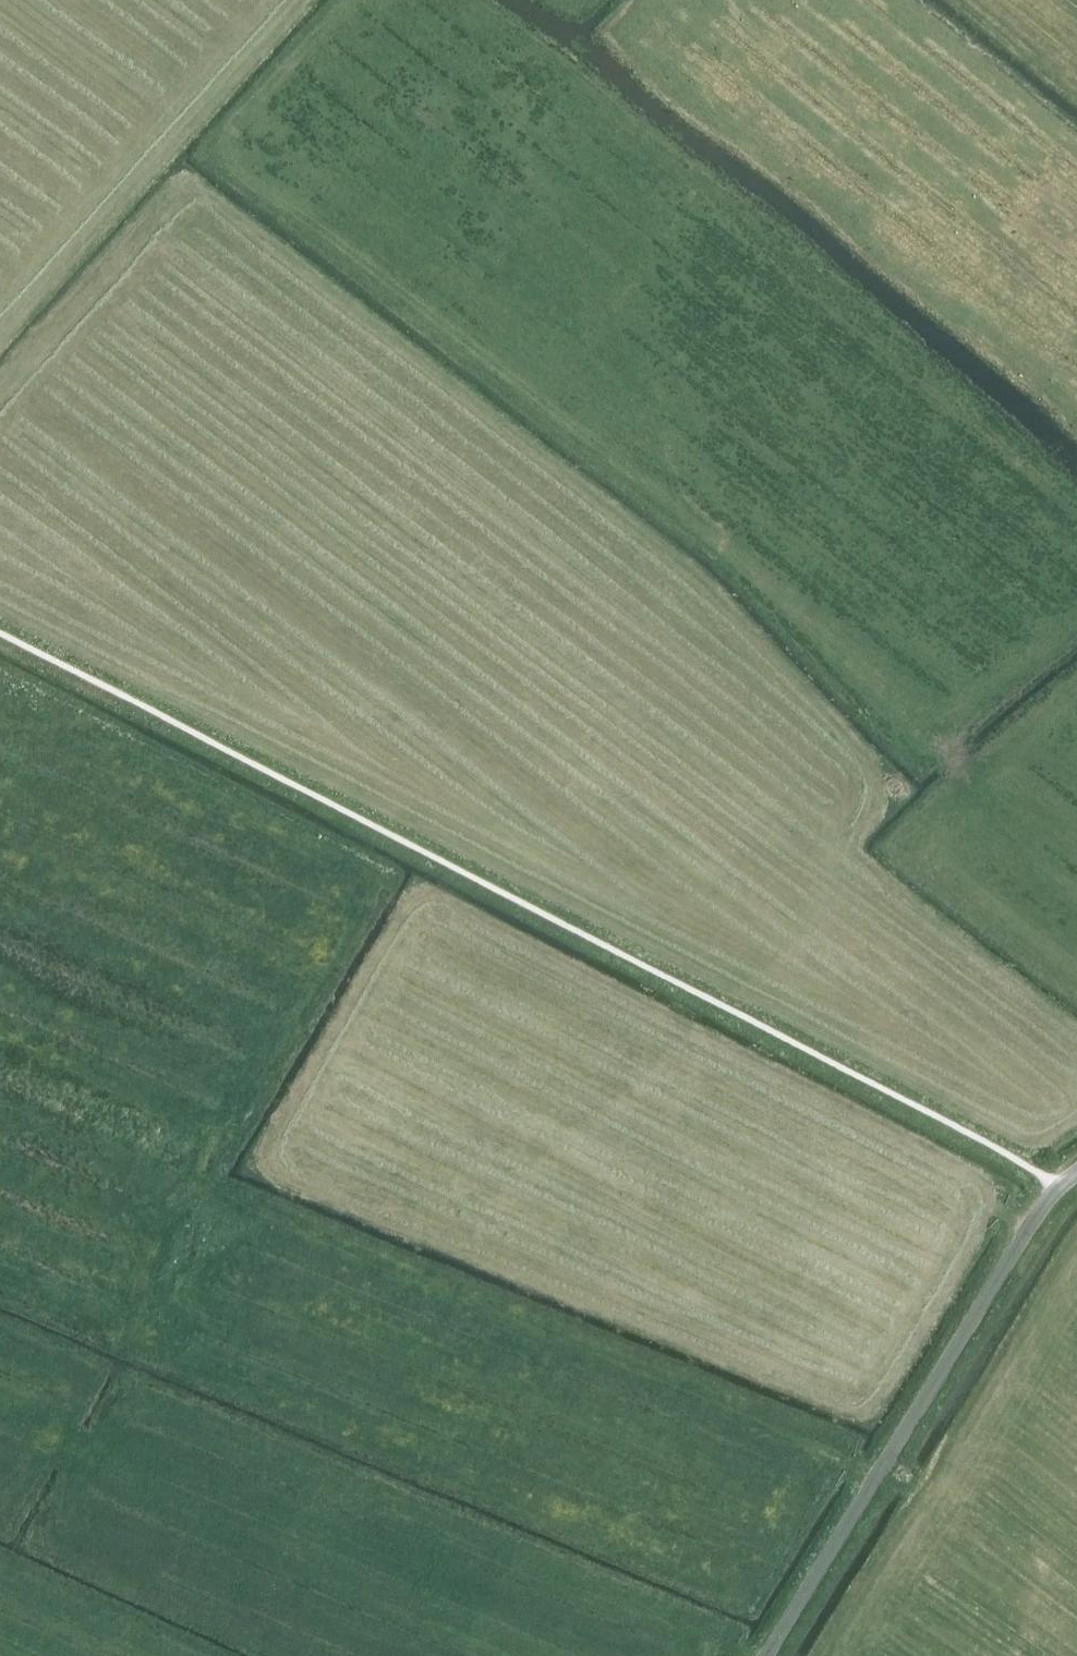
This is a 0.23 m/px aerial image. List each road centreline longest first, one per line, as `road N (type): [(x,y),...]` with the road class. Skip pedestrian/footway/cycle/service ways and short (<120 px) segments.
road 1 (unclassified): [(769,1655),(1031,1223),(1076,1176)]

